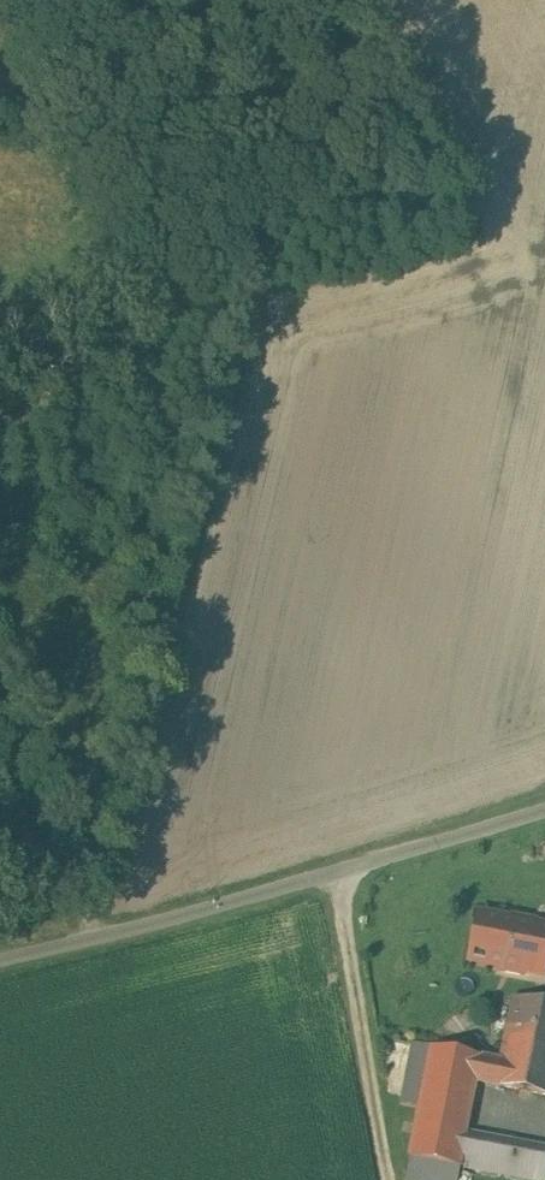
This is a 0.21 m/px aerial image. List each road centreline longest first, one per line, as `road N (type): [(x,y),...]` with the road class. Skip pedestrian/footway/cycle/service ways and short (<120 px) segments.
road 1 (unclassified): [(544,794),(139,922),(0,954)]

